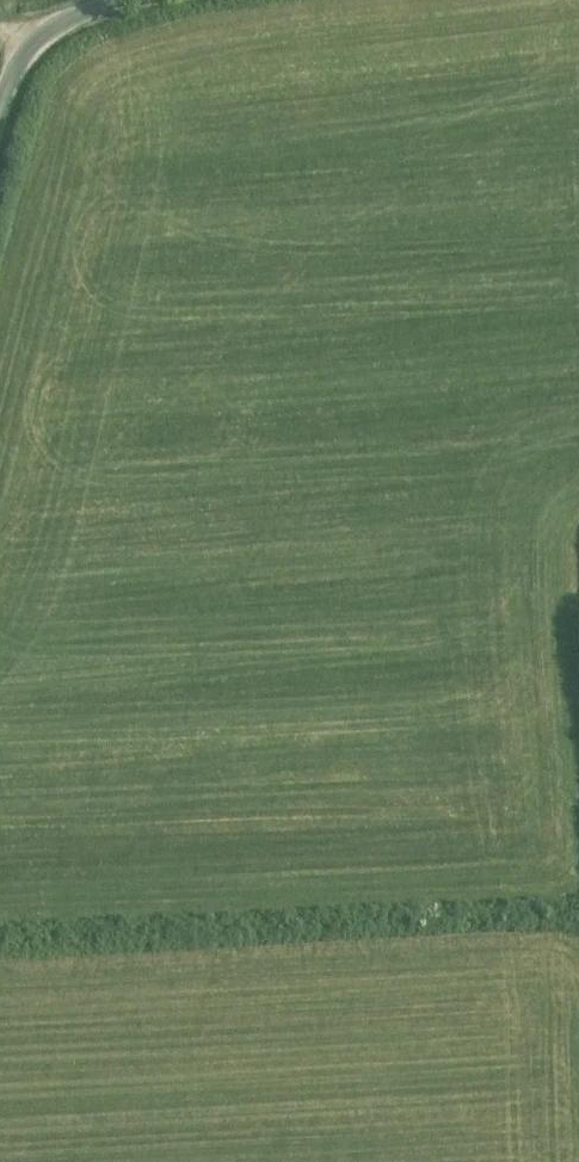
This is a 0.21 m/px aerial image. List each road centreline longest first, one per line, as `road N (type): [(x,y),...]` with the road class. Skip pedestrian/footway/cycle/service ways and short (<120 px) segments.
road 1 (unclassified): [(0,120),(26,49),(55,24),(121,0)]

